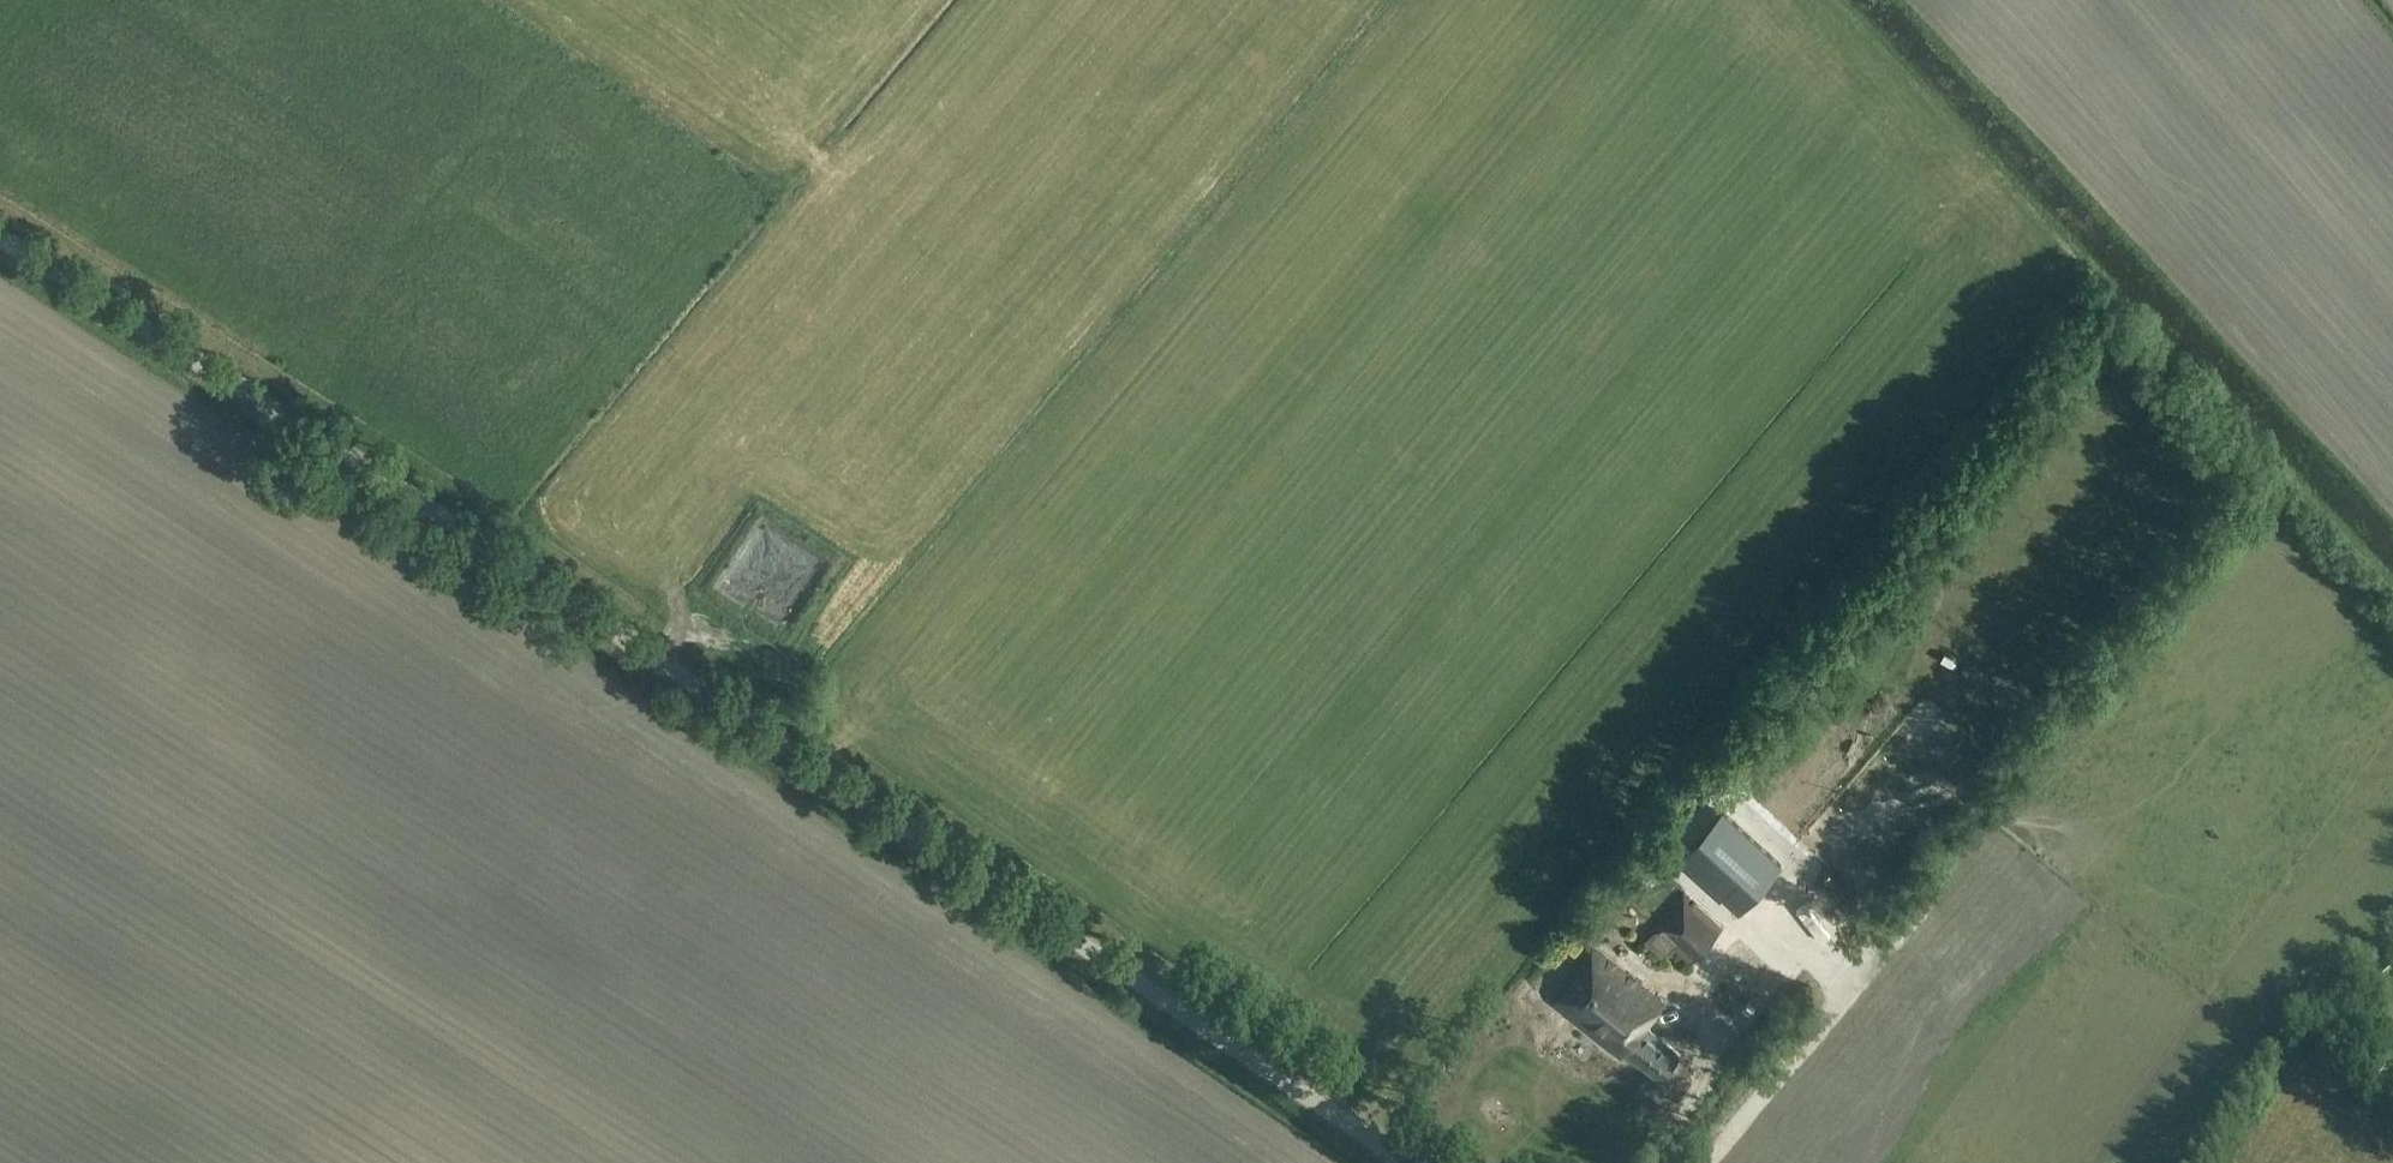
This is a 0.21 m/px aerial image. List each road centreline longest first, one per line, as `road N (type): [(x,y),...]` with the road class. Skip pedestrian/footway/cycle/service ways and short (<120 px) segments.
road 1 (unclassified): [(1407,1162),(540,582),(0,238)]

